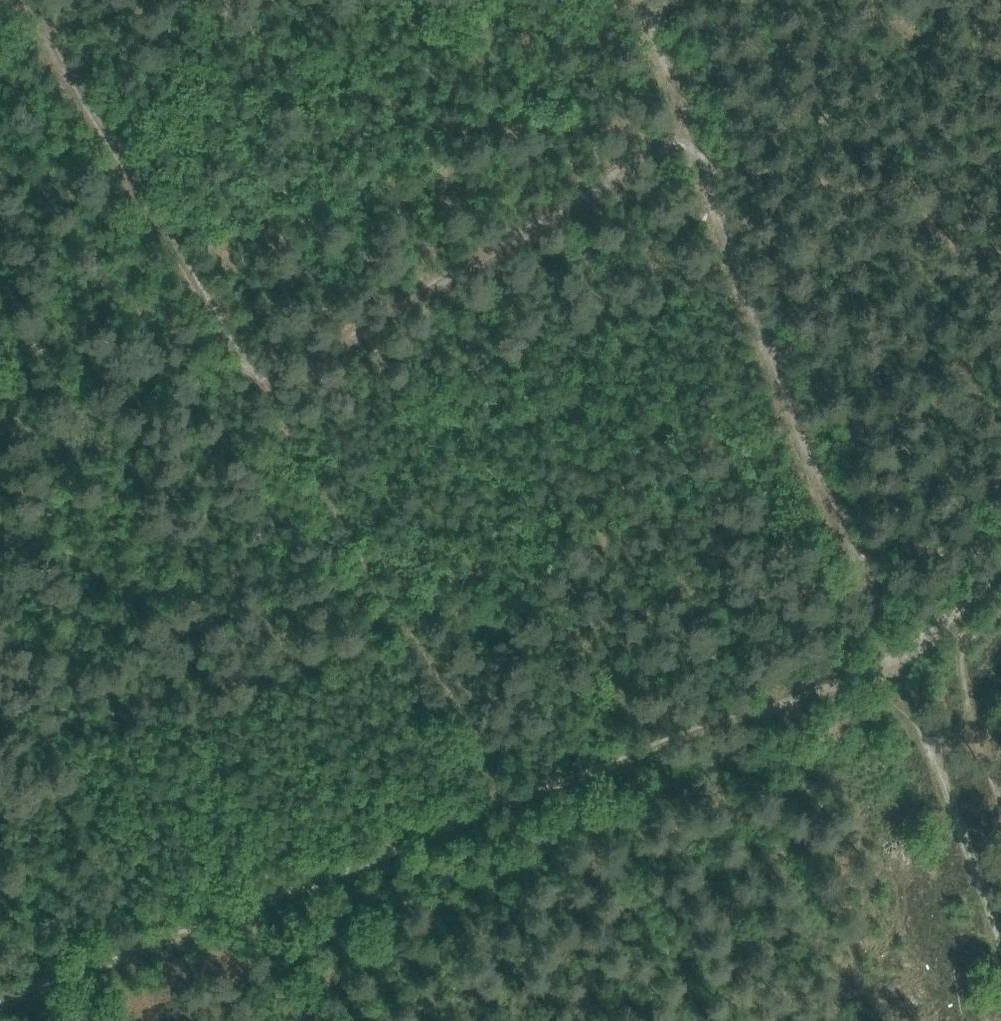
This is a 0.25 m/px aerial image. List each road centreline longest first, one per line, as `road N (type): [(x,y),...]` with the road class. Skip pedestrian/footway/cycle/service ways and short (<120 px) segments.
road 1 (track): [(0,1008),(497,802),(876,661)]
road 2 (track): [(265,397),(672,134)]
road 3 (track): [(265,397),(497,802)]
road 4 (track): [(21,0),(205,311),(265,397)]
road 5 (track): [(219,329),(0,420)]
road 6 (track): [(876,661),(933,628),(1000,560)]

